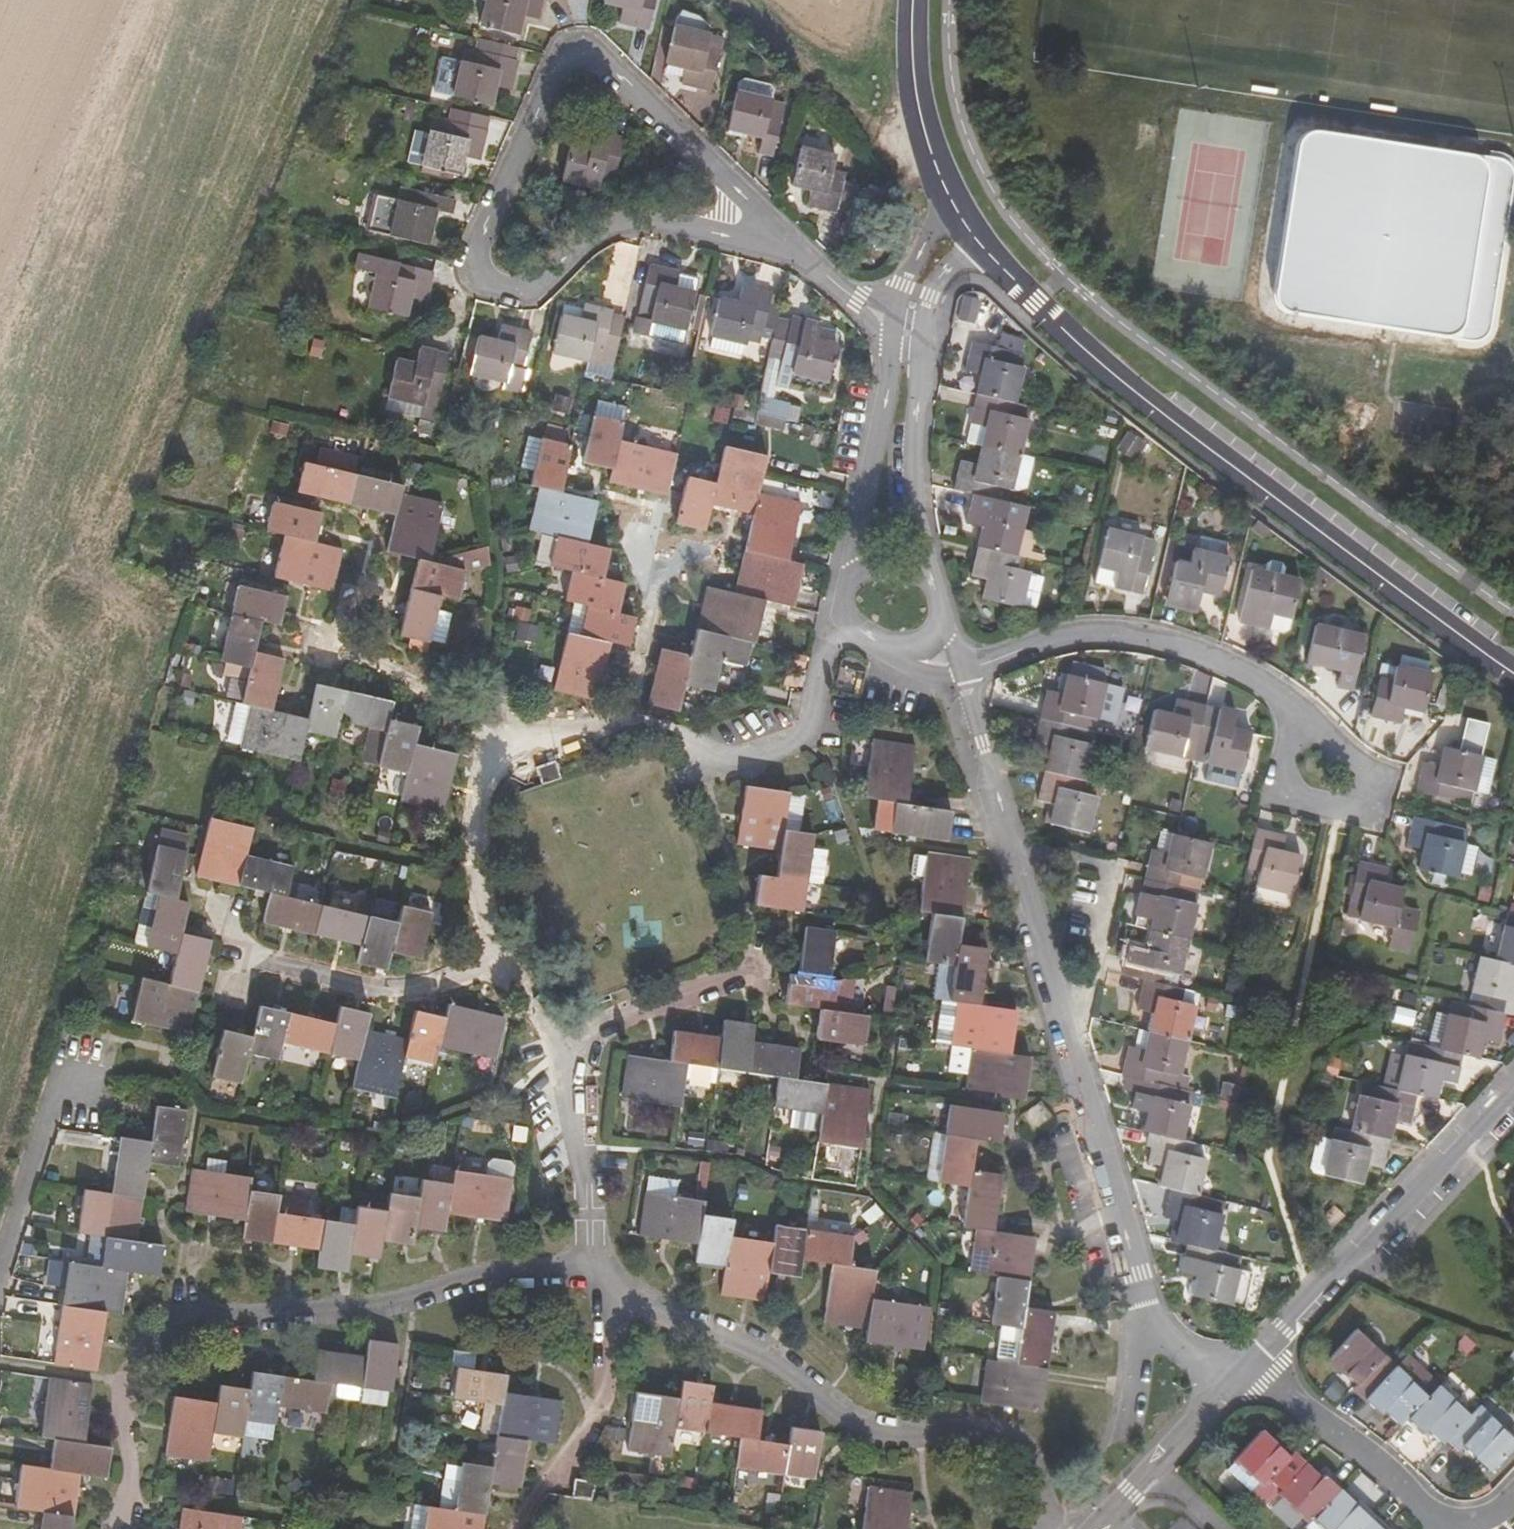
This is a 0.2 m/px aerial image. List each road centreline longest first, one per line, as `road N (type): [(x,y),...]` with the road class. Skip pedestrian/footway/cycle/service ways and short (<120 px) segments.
road 1 (residential): [(840,611),(800,741),(699,773),(688,741),(608,726),(490,791),(523,961),(583,1041),(572,1100),(606,1274)]
road 2 (residential): [(766,232),(725,173),(595,52),(563,60),(482,239),(478,273),(497,287),(534,291),(615,228),(649,220),(728,236)]
road 3 (residential): [(1247,1365),(1202,1366),(1176,1345),(1136,1273),(959,671)]
road 4 (unclassified): [(962,221),(1078,345),(1513,672)]
road 5 (residential): [(606,1274),(497,1273),(432,1301),(191,1330),(134,1375),(139,1511),(128,1528)]
road 6 (residential): [(1058,1528),(1047,1461),(1027,1439),(994,1426),(916,1433),(861,1421),(798,1370),(618,1296),(606,1274)]
road 7 (residential): [(1513,1084),(1247,1365)]
road 8 (residential): [(959,671),(1061,640),(1152,641),(1230,667),(1281,698),(1297,727)]
road 9 (track): [(751,0),(886,136),(938,165)]
road 10 (residential): [(1247,1365),(1273,1374),(1431,1528)]
road 11 (unclassified): [(915,0),(922,122),(962,221)]
road 12 (residential): [(905,369),(890,390),(847,582)]
road 13 (residential): [(1247,1365),(1099,1528)]
road 14 (residential): [(935,581),(915,468),(918,406),(905,369)]
road 15 (residential): [(766,232),(910,328)]
road 16 (residential): [(0,1267),(45,1126)]

